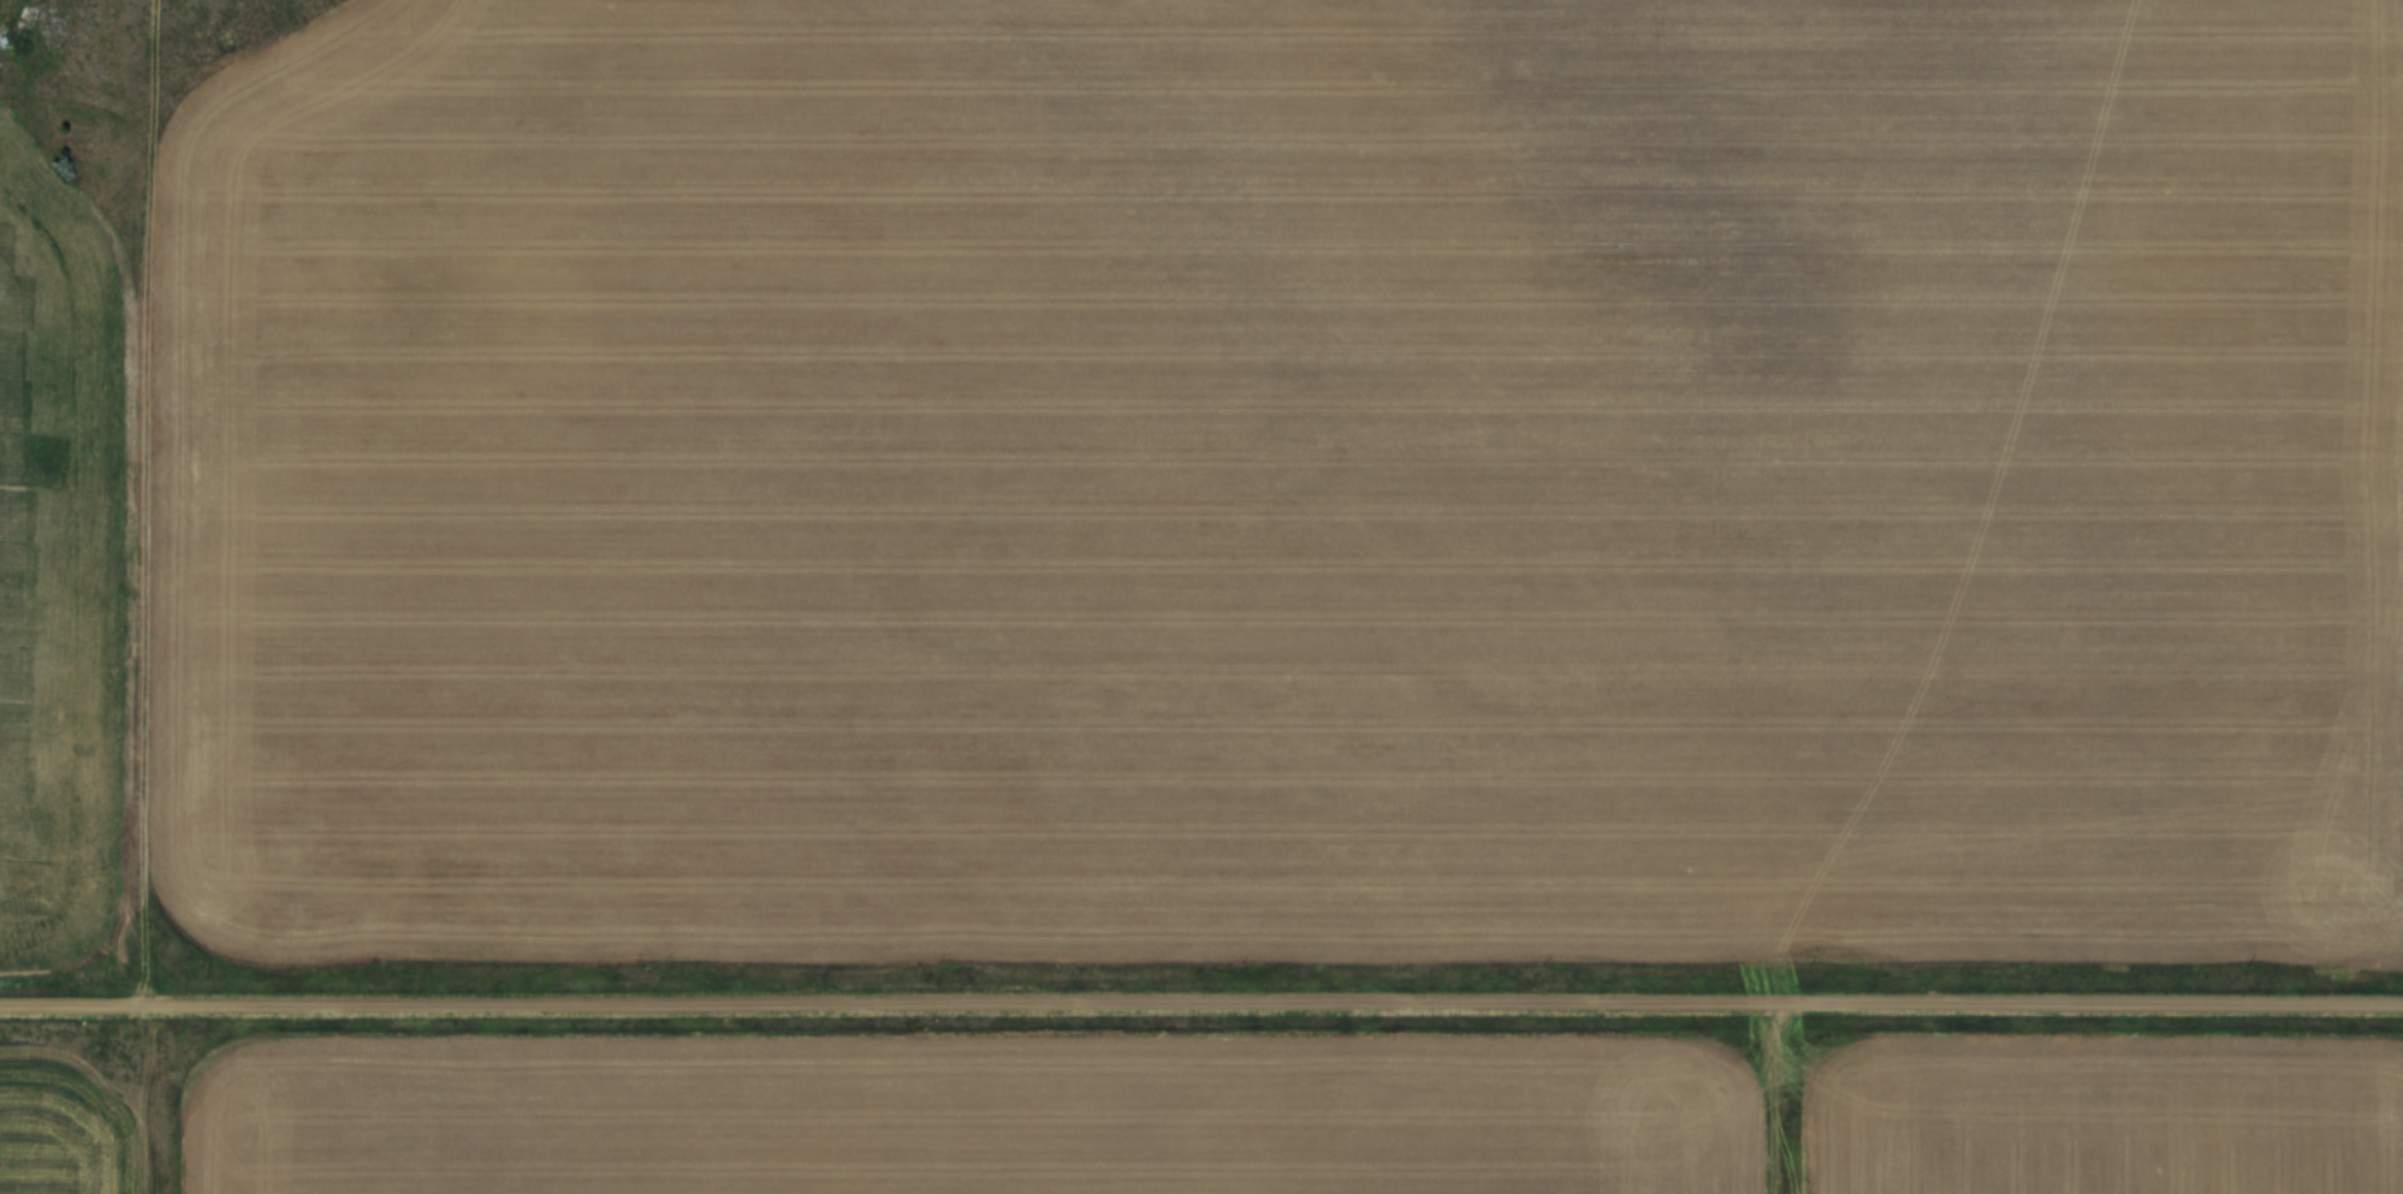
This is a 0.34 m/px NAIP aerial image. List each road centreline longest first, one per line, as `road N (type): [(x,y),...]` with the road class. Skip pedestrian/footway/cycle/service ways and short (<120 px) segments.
road 1 (track): [(0,1009),(2402,1008)]
road 2 (track): [(146,1009),(144,316),(158,0)]
road 3 (track): [(1775,1009),(1777,1193)]

